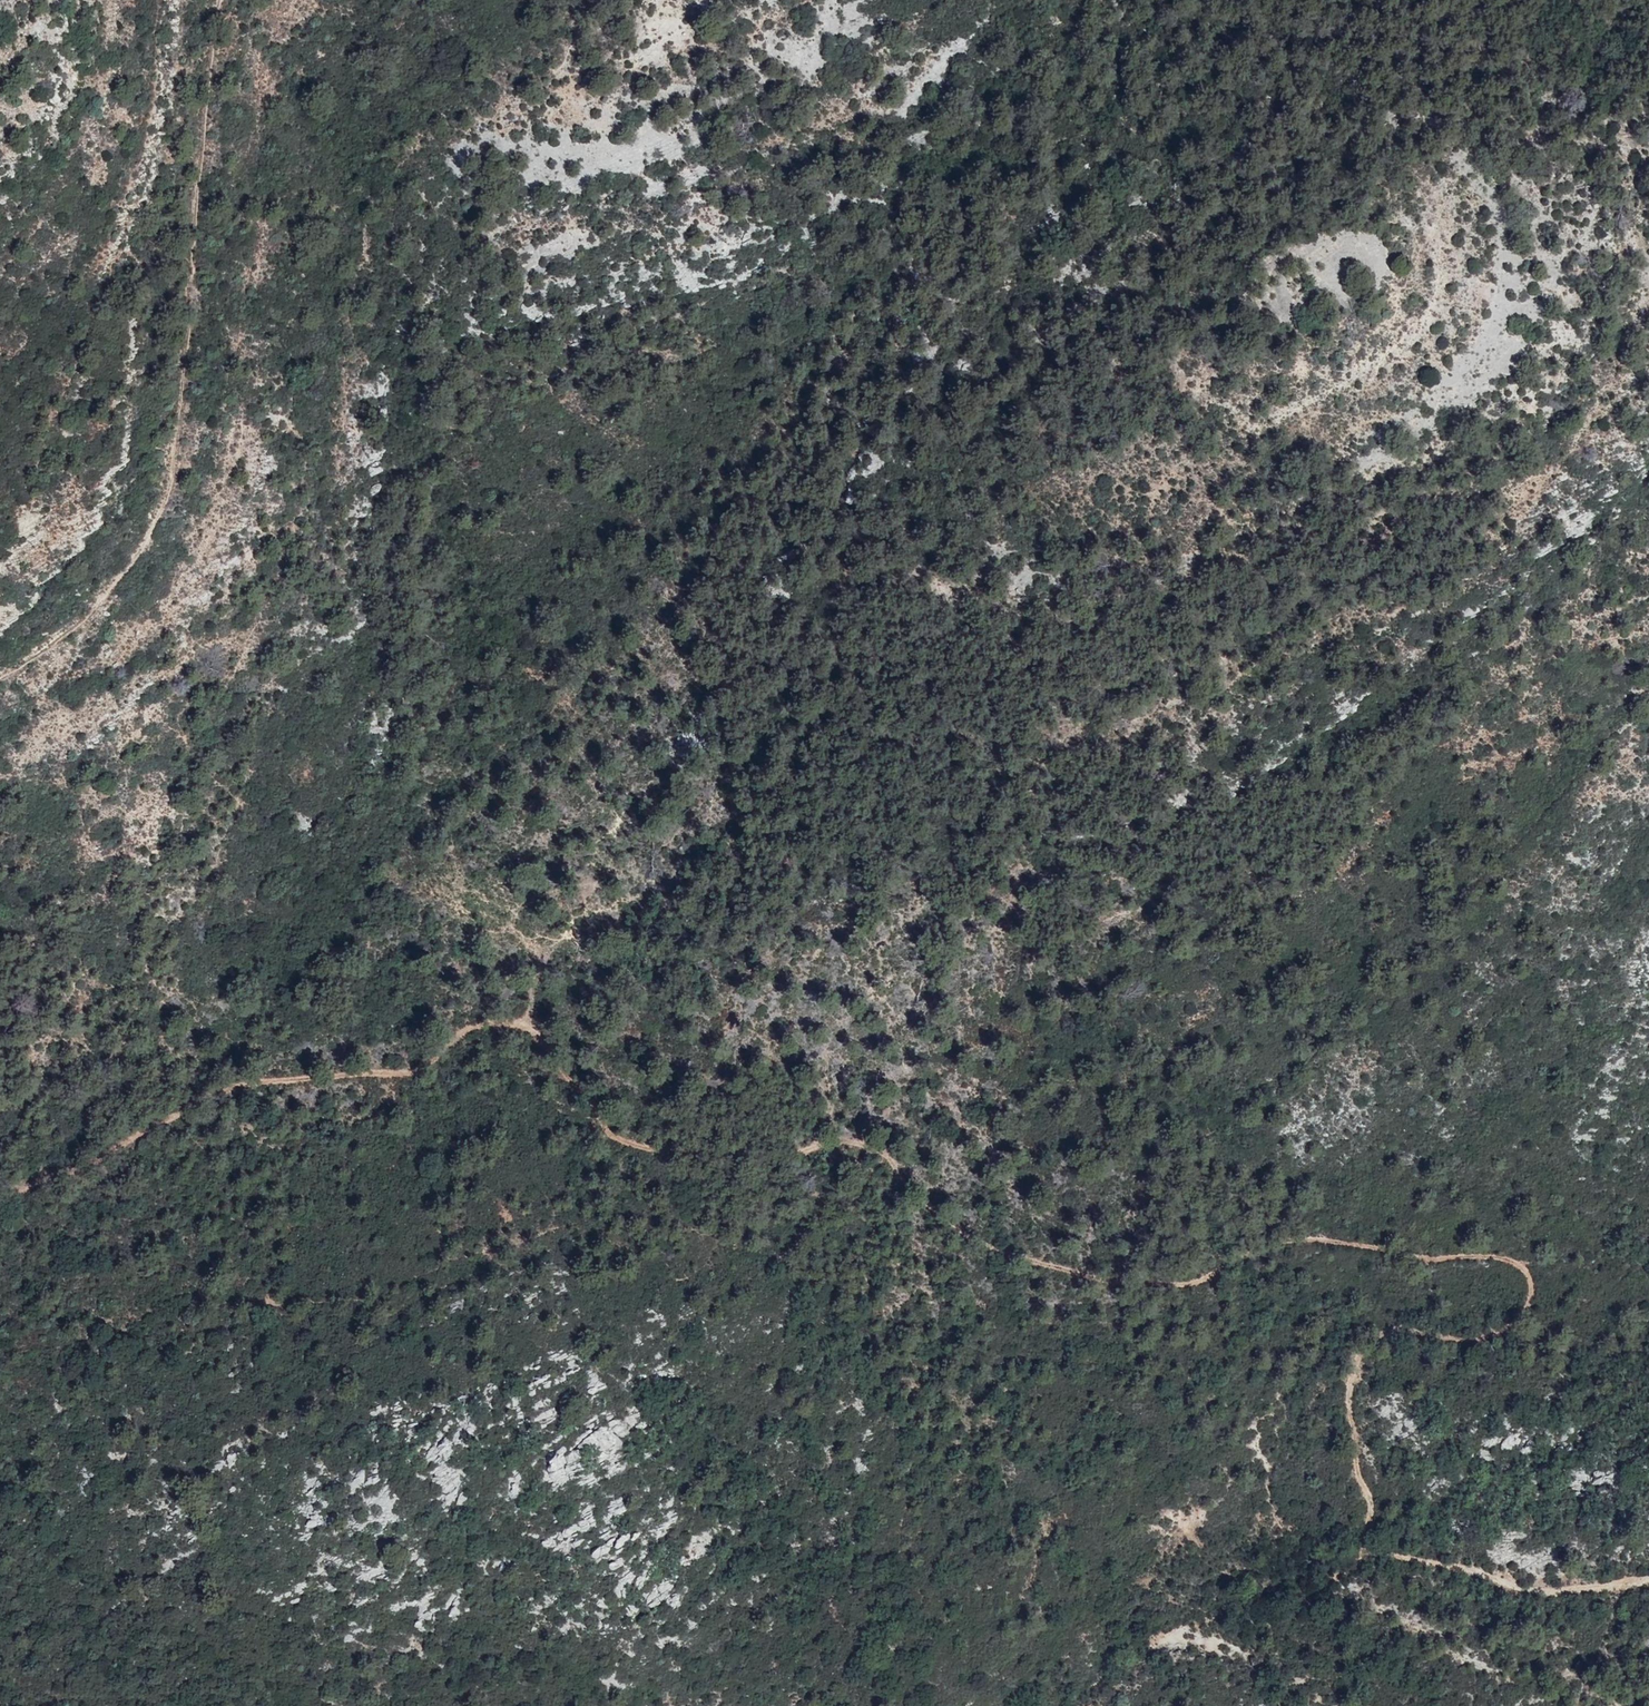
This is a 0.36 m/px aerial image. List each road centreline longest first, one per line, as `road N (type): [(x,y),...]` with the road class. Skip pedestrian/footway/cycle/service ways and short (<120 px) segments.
road 1 (track): [(0,1206),(16,1189),(124,1142),(176,1104),(262,1079),(411,1073),(471,1024),(516,1025),(585,1074),(610,1137),(749,1162),(801,1146),(869,1149),(886,1157),(922,1202),(982,1244),(1083,1274),(1139,1284),(1208,1278),(1228,1261),(1294,1239),(1422,1259),(1518,1261),(1530,1305),(1507,1329),(1442,1340),(1401,1328),(1360,1346),(1348,1402),(1356,1470),(1371,1498),(1354,1537),(1361,1551),(1532,1590),(1648,1580)]
road 2 (track): [(222,0),(205,79),(173,476),(141,556),(90,614),(0,675)]

